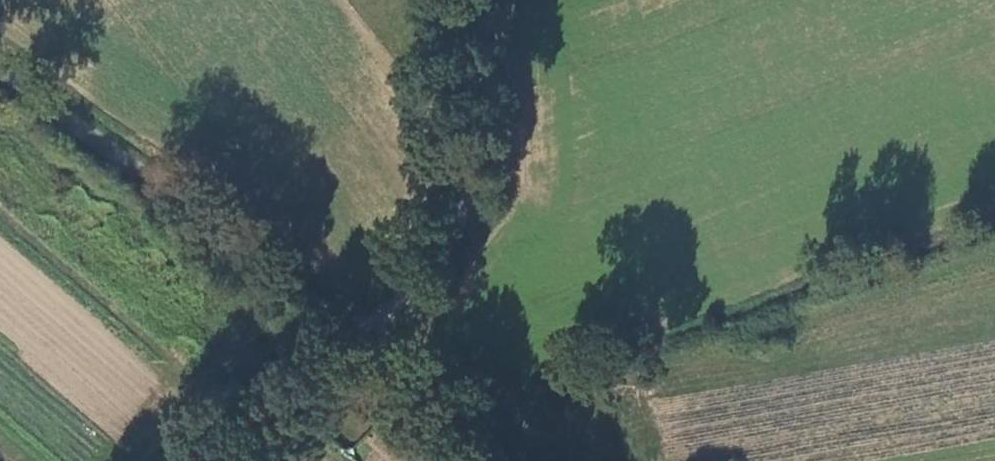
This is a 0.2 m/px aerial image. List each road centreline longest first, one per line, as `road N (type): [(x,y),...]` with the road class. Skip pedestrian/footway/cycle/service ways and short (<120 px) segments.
road 1 (unclassified): [(364,338),(0,65)]
road 2 (unclassified): [(364,338),(452,242),(467,214),(485,98),(478,0)]
road 3 (unclassified): [(478,460),(364,338)]

